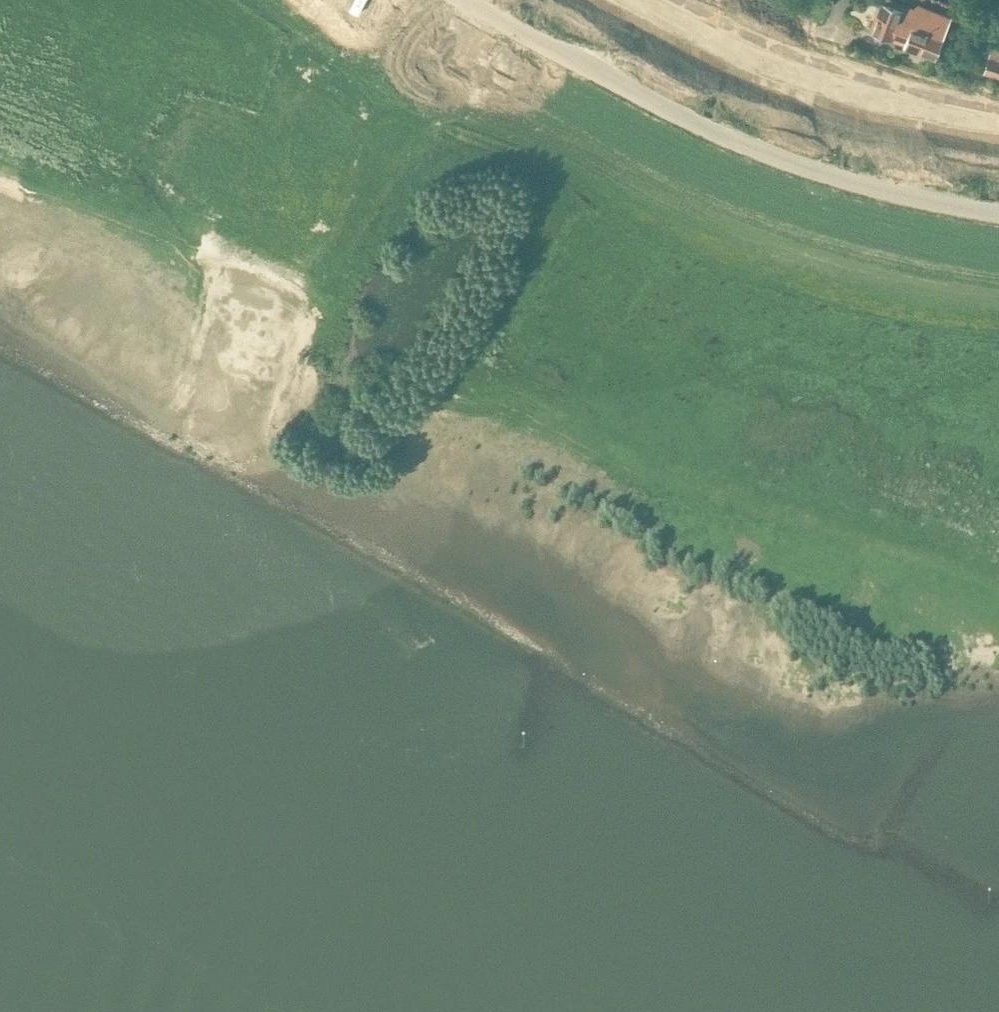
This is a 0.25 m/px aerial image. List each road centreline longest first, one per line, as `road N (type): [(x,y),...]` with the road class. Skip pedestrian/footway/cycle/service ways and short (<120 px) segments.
road 1 (unclassified): [(472,0),(772,143),(860,174),(998,203)]

